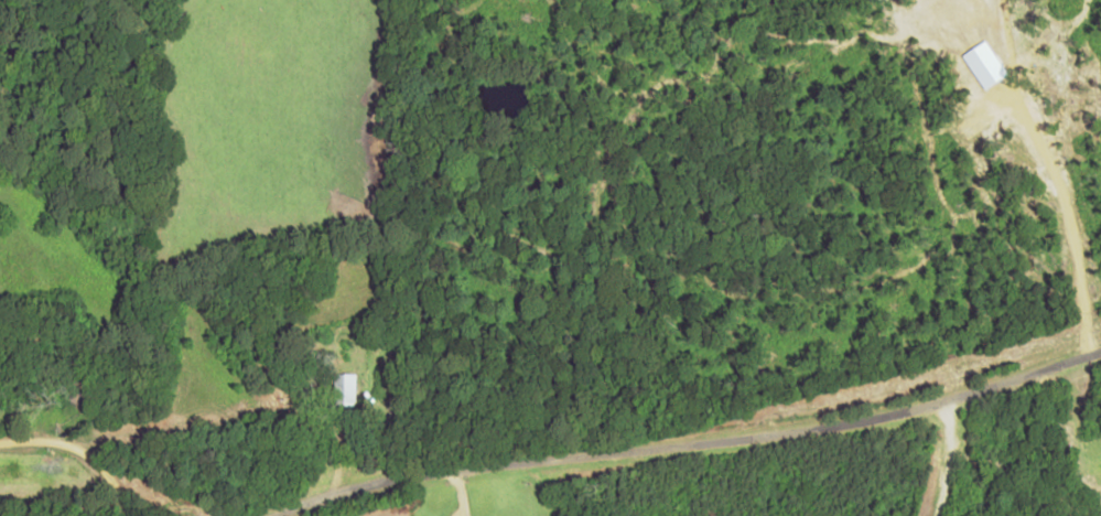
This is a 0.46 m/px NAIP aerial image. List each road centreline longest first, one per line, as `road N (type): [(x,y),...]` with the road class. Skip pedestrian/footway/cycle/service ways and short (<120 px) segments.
road 1 (residential): [(316,515),(353,501),(990,396),(1100,361)]
road 2 (residential): [(1100,290),(1040,79)]
road 3 (residential): [(159,515),(96,473),(0,443)]

